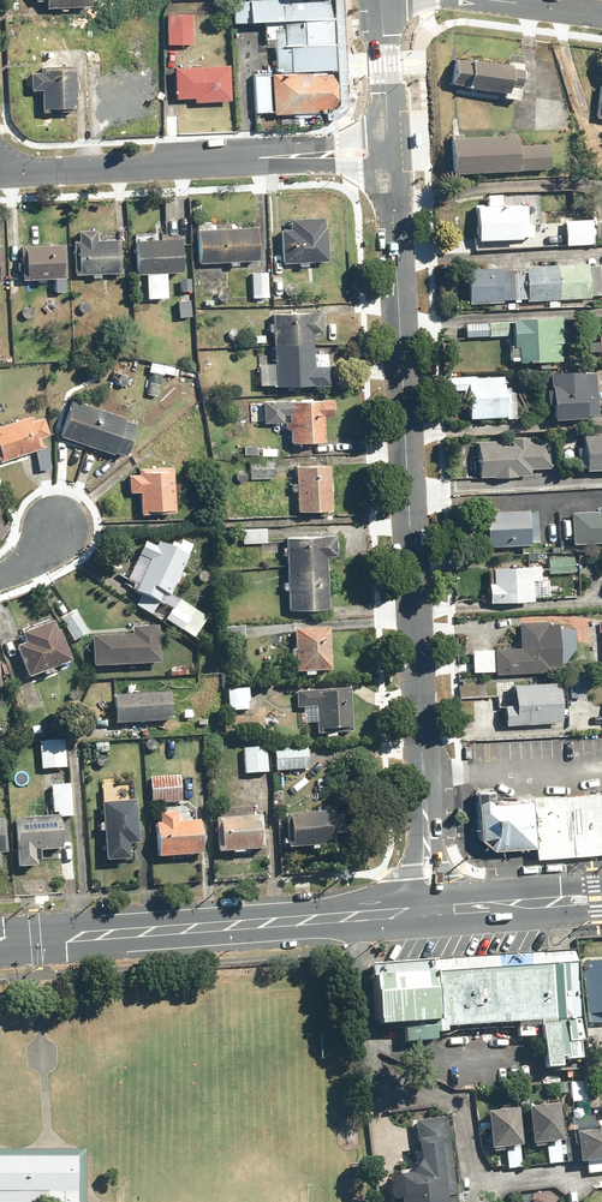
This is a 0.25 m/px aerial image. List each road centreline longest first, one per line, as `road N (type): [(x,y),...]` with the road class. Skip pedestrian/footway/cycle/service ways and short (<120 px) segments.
road 1 (tertiary): [(429,910),(389,153)]
road 2 (secondary): [(0,943),(429,910)]
road 3 (residential): [(0,168),(389,153)]
road 4 (secondary): [(429,910),(601,897)]
road 5 (tertiary): [(389,153),(382,0)]

